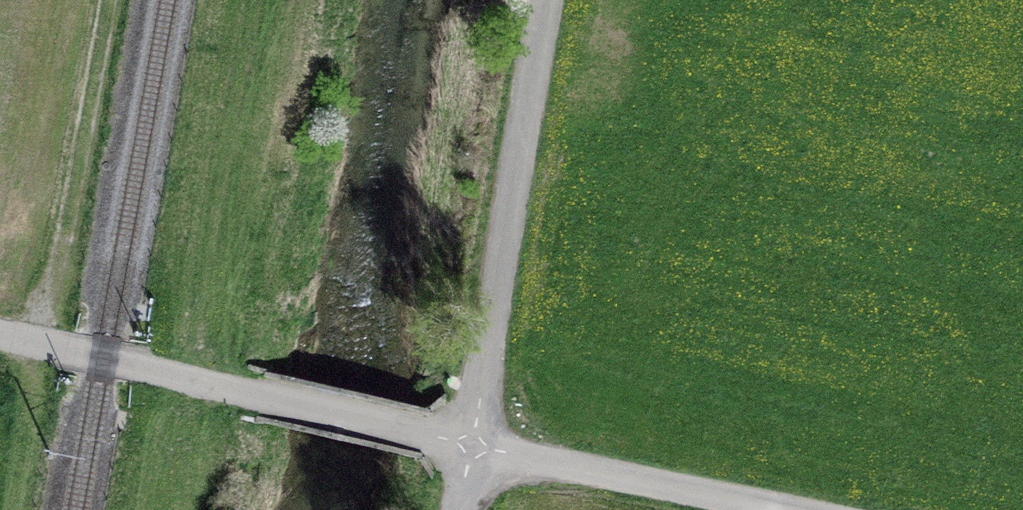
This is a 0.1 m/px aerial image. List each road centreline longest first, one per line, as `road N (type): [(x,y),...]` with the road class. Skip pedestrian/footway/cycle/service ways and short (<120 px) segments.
road 1 (track): [(109,0),(67,227),(23,341),(0,506)]
road 2 (unclassified): [(0,335),(473,446)]
road 3 (unclassified): [(473,446),(554,0)]
road 4 (unclassified): [(473,446),(781,509)]

